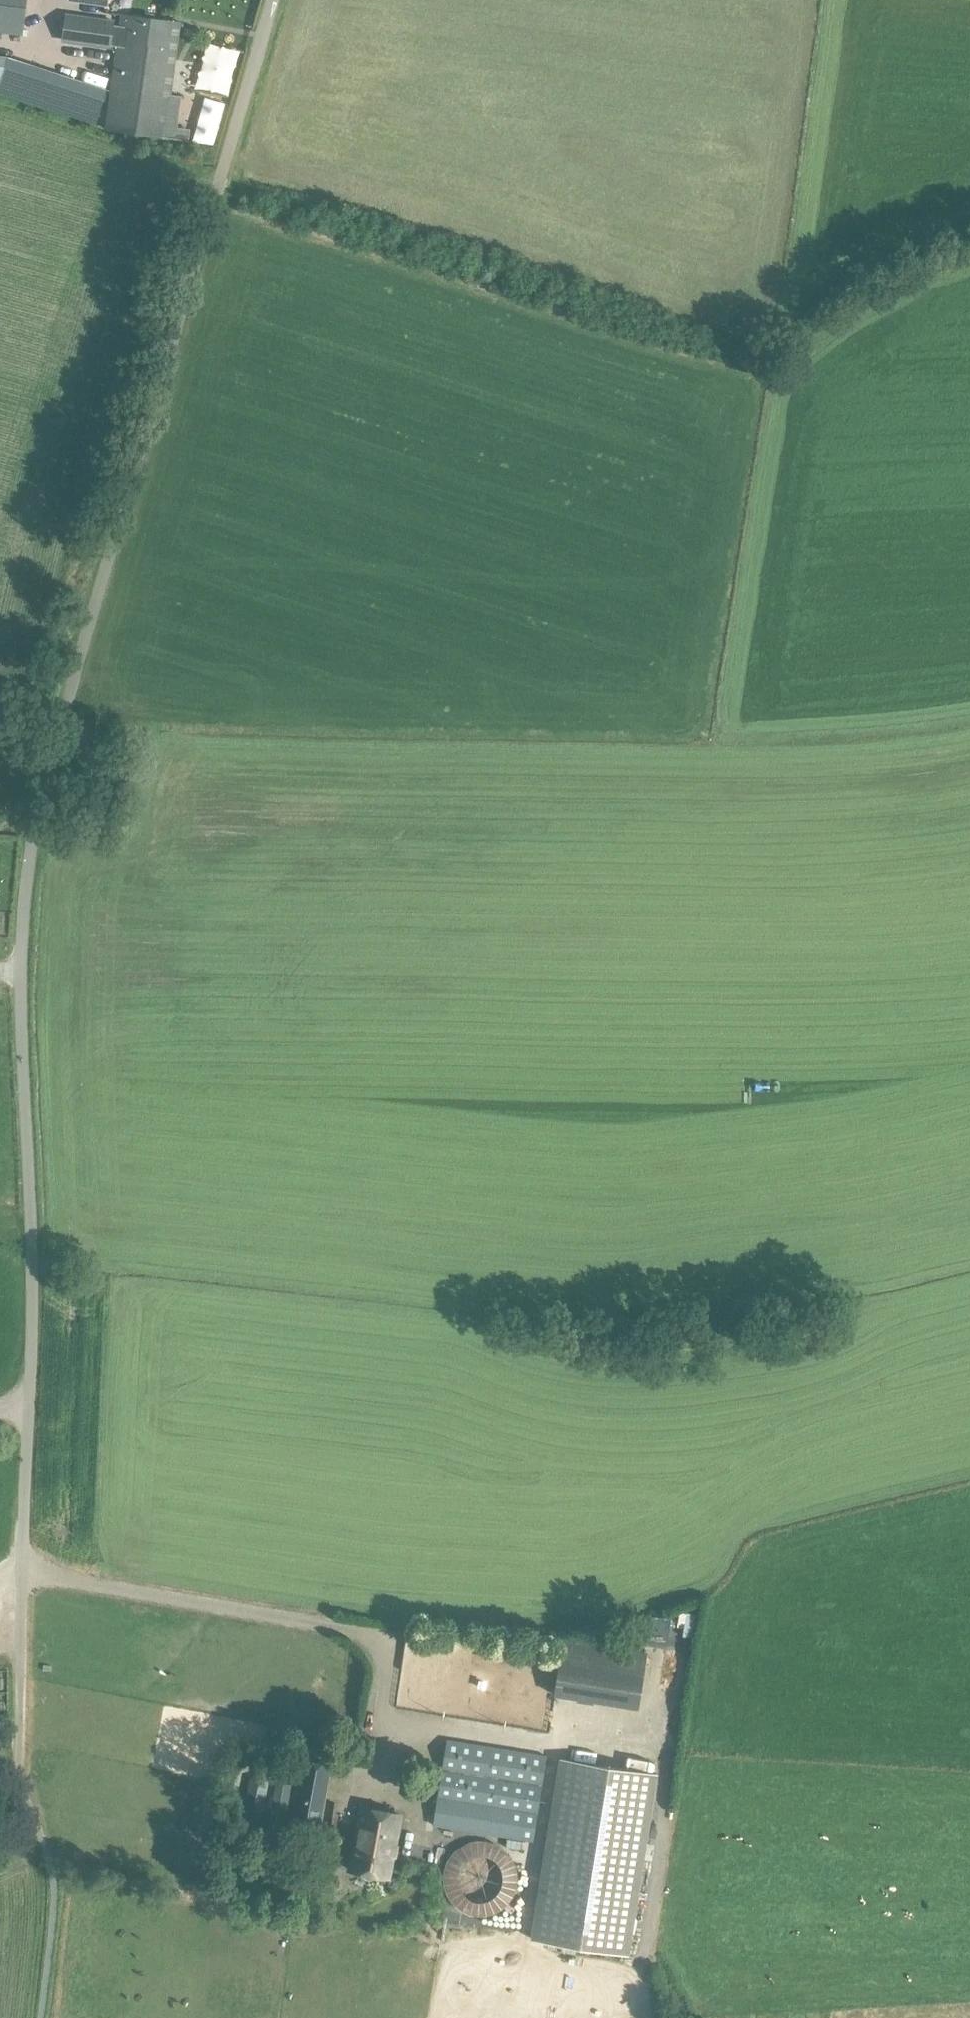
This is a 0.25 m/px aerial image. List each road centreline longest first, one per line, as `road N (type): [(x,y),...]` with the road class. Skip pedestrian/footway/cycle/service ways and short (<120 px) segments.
road 1 (unclassified): [(15,1784),(30,1386),(19,955),(28,852),(159,373),(275,0)]

